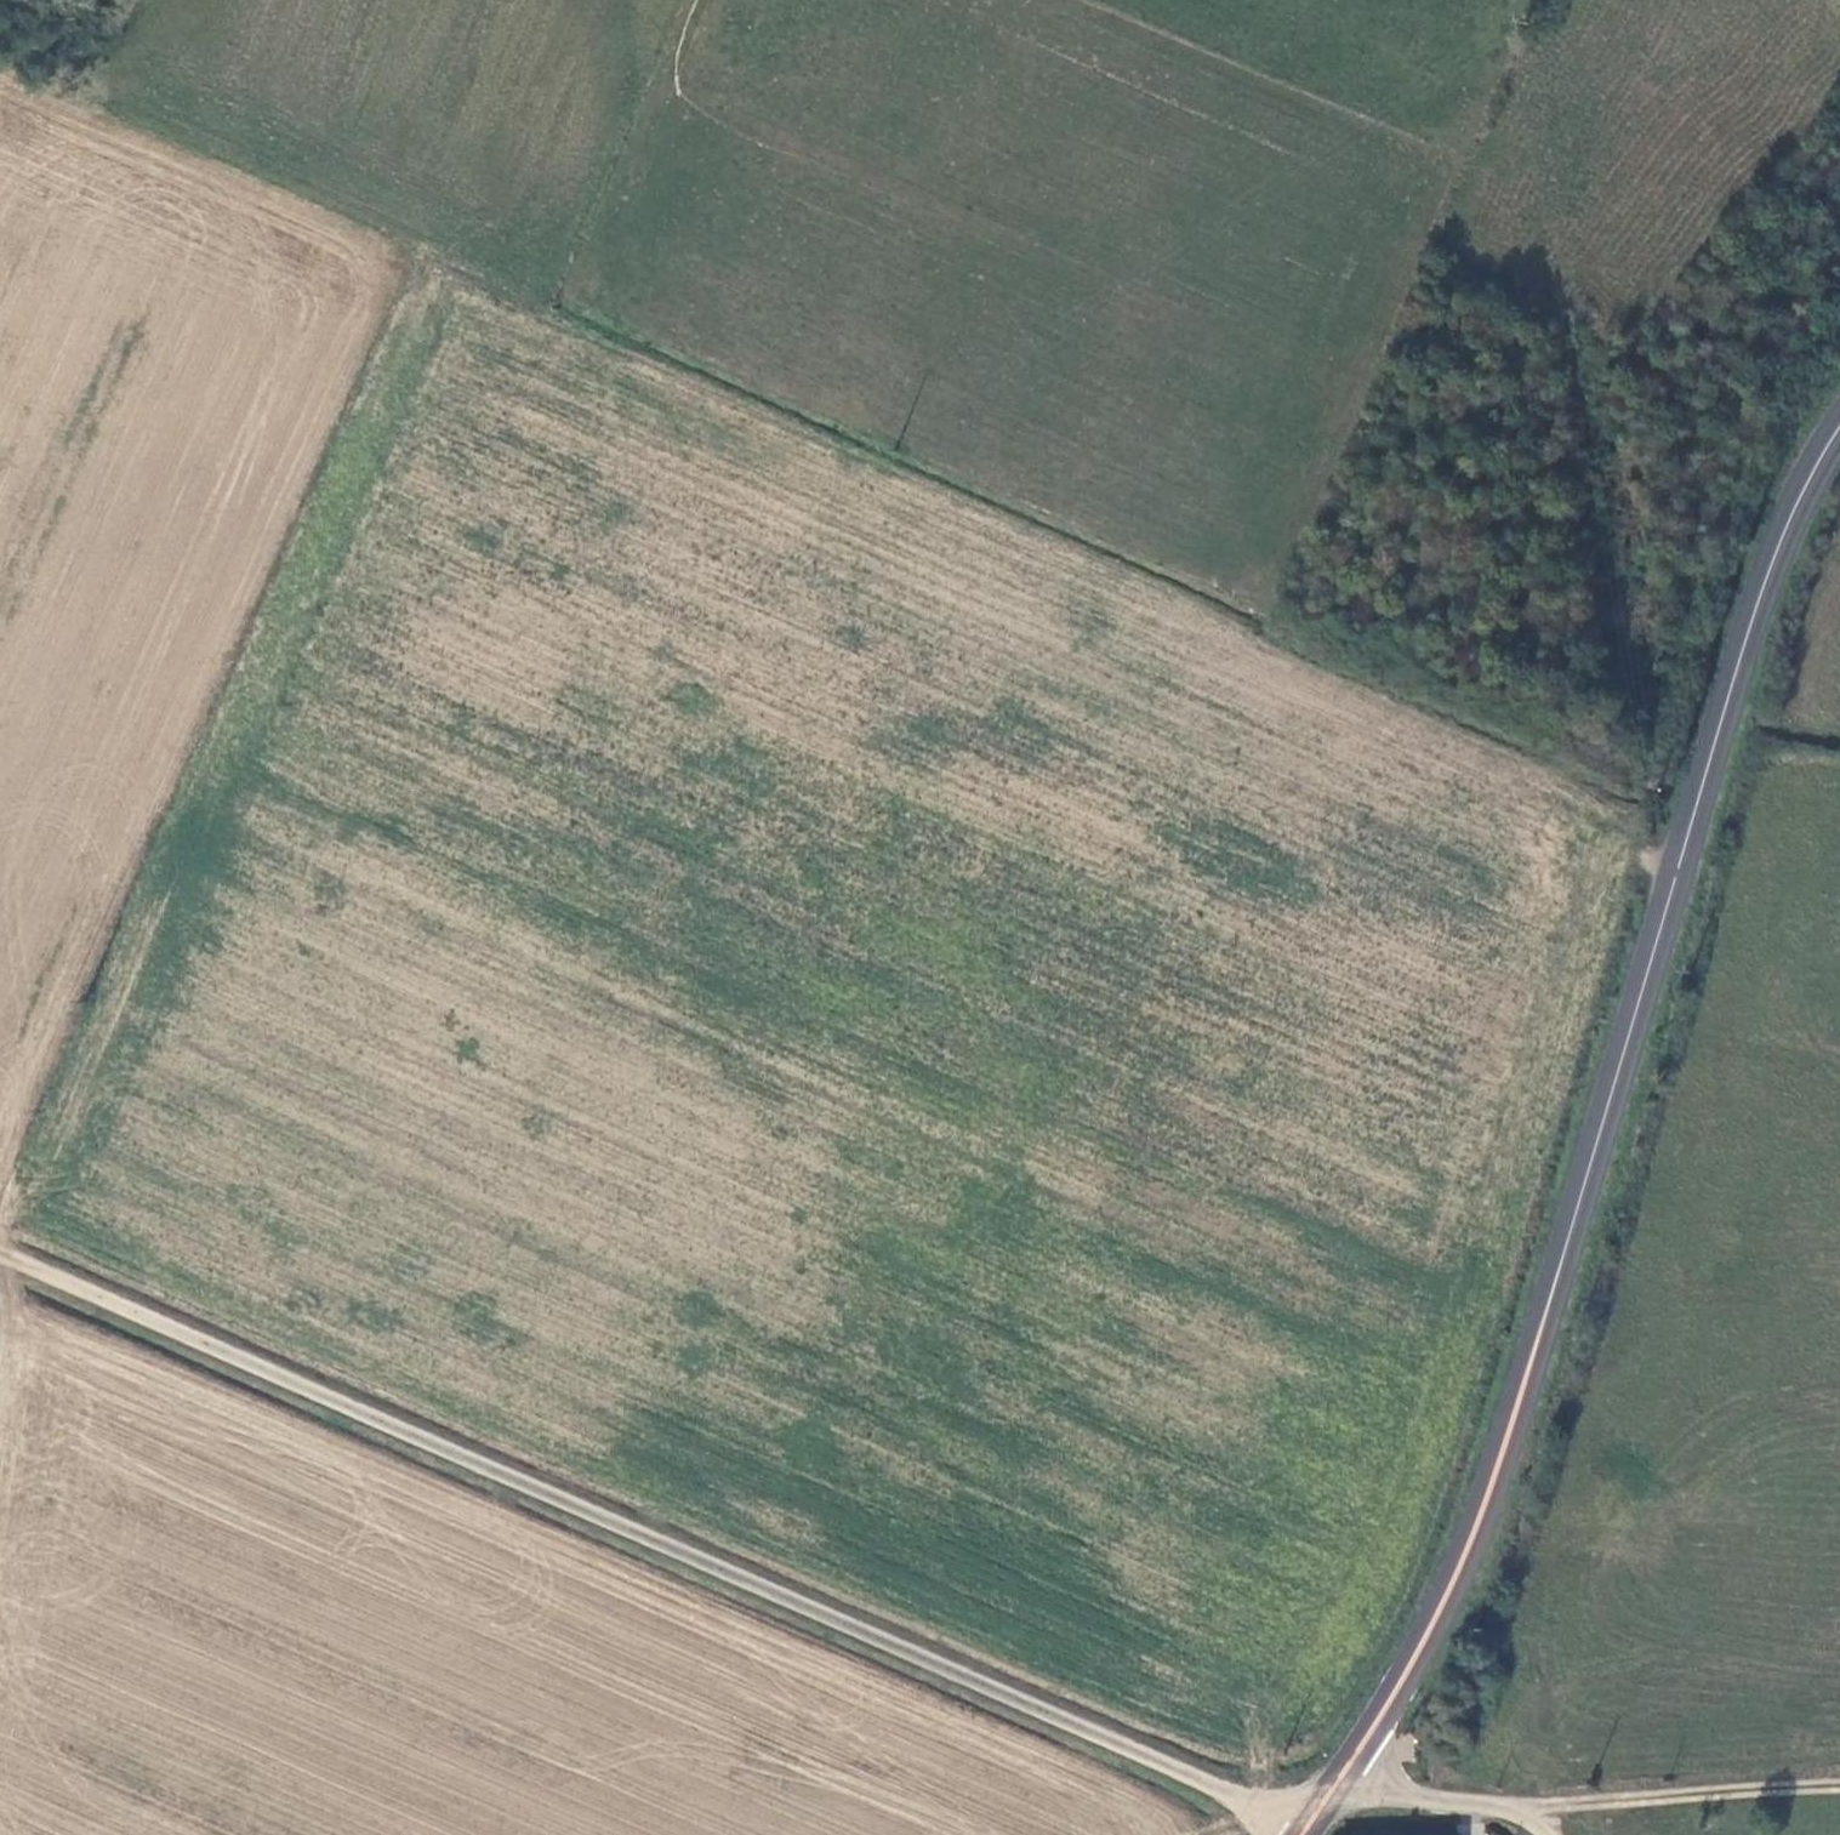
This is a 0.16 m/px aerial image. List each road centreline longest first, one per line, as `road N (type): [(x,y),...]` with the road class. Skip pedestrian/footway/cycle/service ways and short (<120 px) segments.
road 1 (unclassified): [(0,1240),(1329,1831)]
road 2 (tertiary): [(1365,1783),(1536,1408),(1664,934),(1783,551),(1839,436)]
road 3 (unclassified): [(1365,1783),(1534,1813),(1551,1834)]

